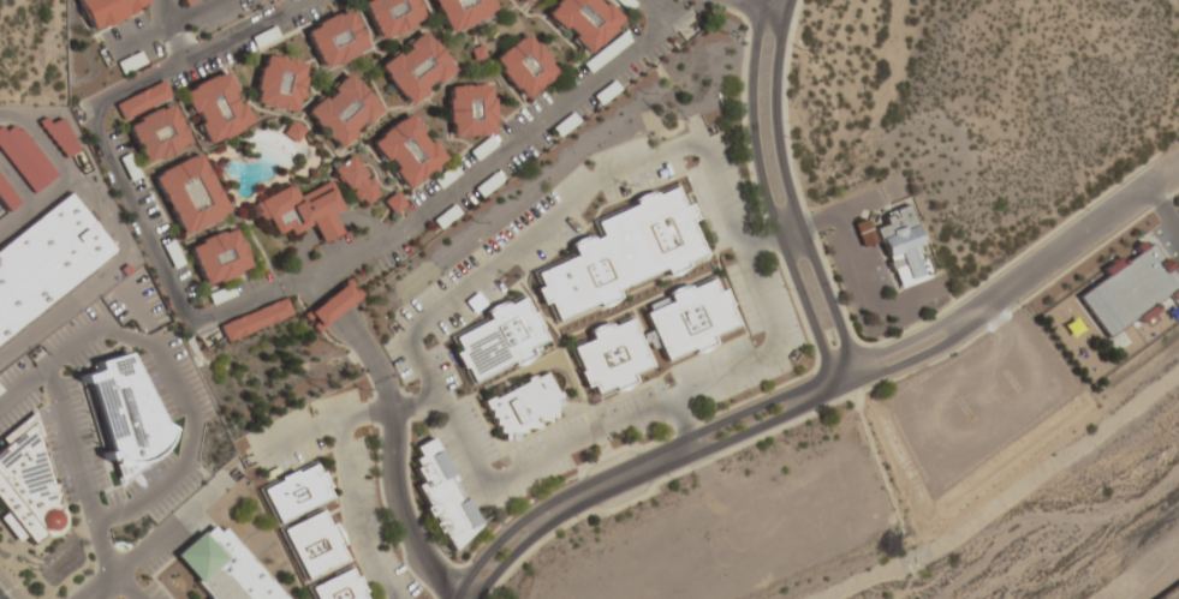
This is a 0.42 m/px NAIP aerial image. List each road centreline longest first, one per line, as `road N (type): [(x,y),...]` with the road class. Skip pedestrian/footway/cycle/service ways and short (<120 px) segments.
road 1 (residential): [(1147,182),(942,327),(540,513),(461,598)]
road 2 (residential): [(479,598),(549,527),(951,343),(1159,198)]
road 3 (residential): [(764,0),(750,91),(758,176),(844,391)]
road 4 (residential): [(865,382),(790,198),(778,148),(774,83),(788,0)]

